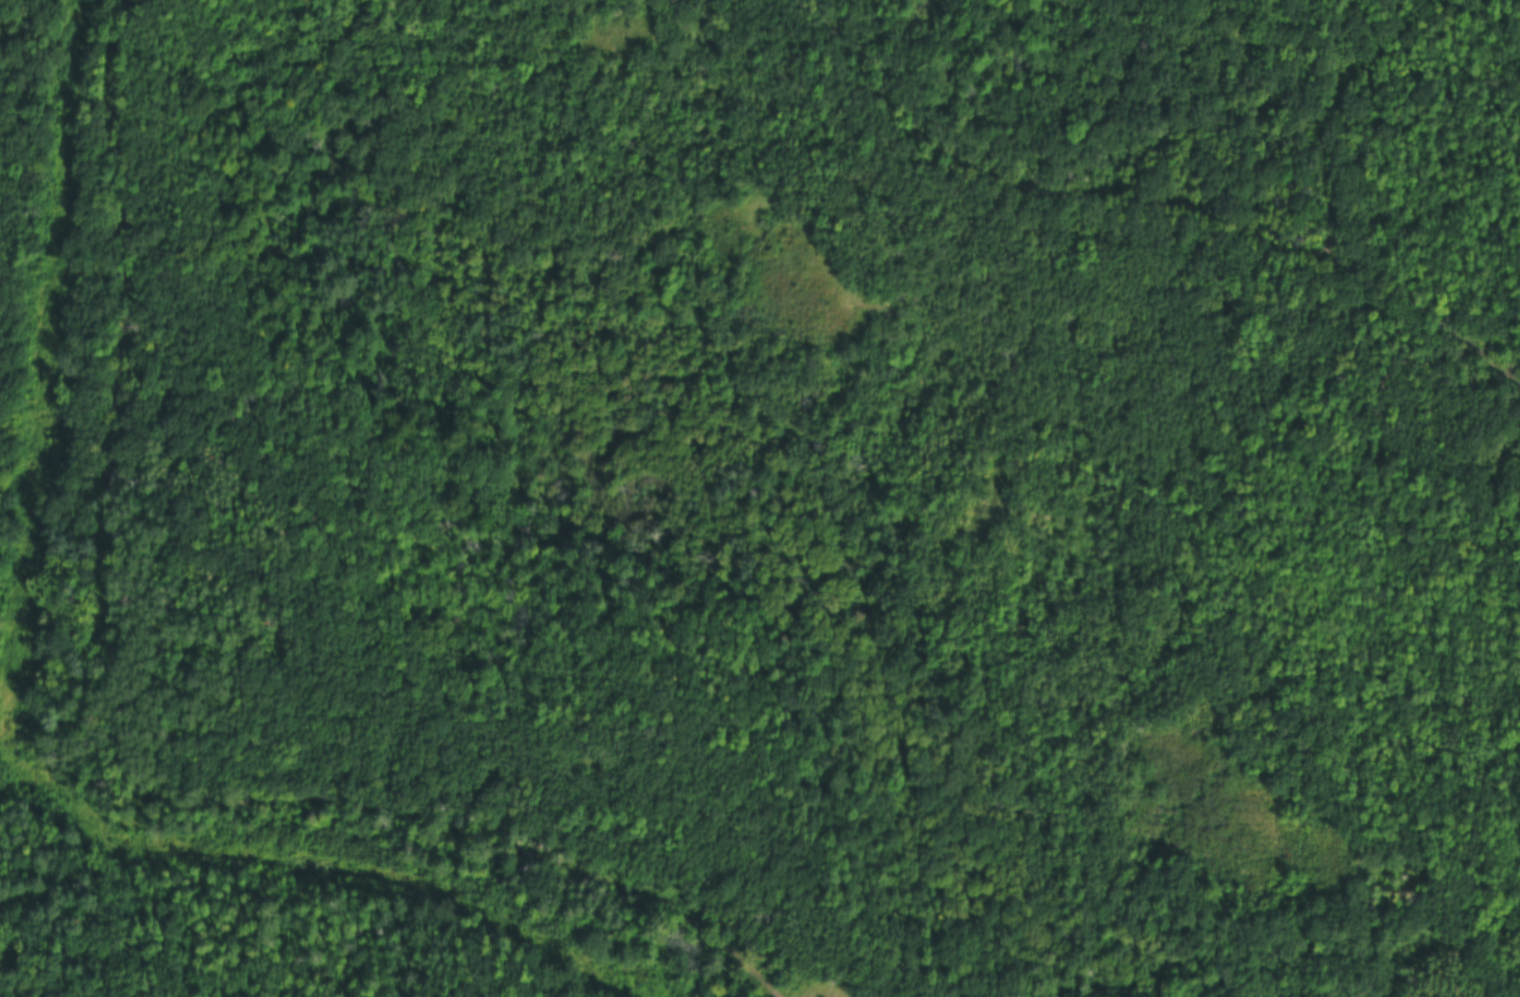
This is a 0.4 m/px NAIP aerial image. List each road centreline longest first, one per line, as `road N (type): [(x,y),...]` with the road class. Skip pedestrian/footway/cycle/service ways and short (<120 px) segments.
road 1 (track): [(128,0),(122,151),(133,296),(114,481),(111,610),(115,688),(142,800),(181,809),(317,797),(533,855),(690,913),(784,996)]
road 2 (track): [(1519,378),(1478,340),(1323,247),(1133,188),(1071,194),(1031,186),(959,153),(905,123),(830,0)]

